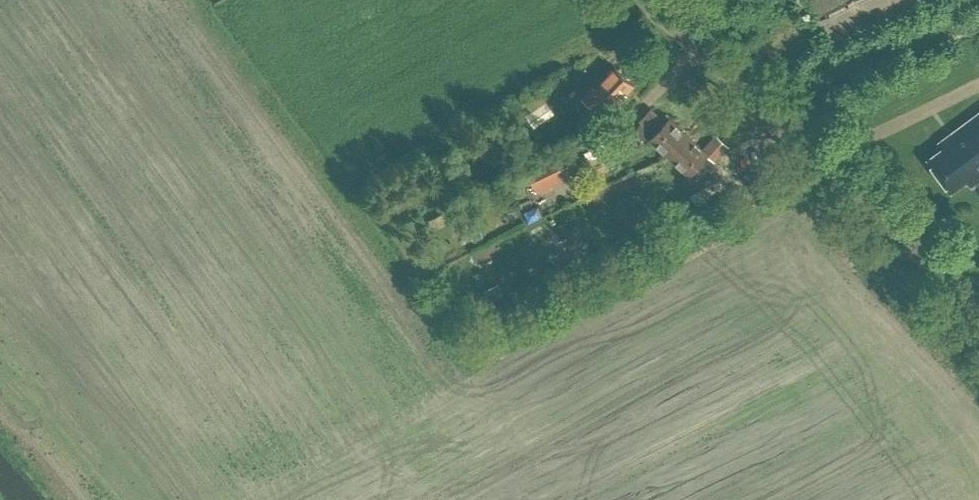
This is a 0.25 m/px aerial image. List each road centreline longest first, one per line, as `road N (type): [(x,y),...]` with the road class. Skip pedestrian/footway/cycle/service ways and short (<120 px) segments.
road 1 (tertiary): [(978,308),(644,0)]

